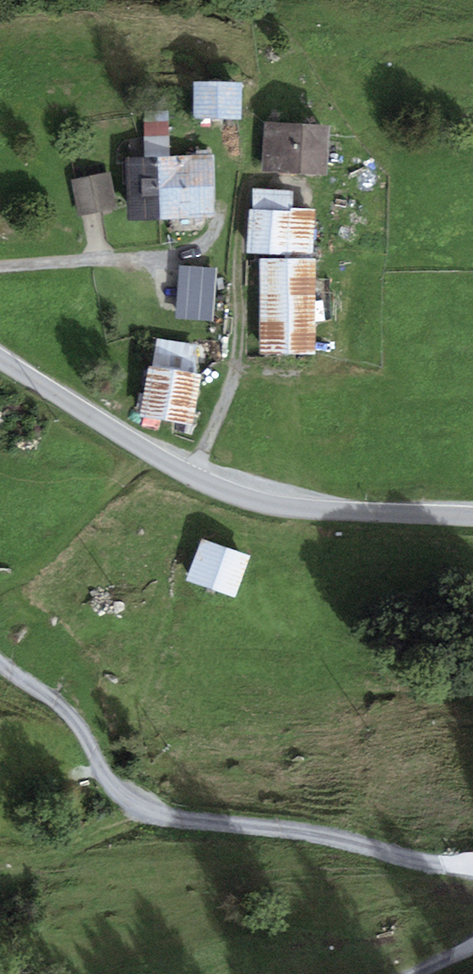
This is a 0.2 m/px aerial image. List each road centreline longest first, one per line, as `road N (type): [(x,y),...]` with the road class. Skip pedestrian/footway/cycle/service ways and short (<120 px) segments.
road 1 (track): [(472,868),(306,830),(144,808),(74,716),(0,656)]
road 2 (tertiary): [(472,517),(265,505),(157,459),(0,361)]

